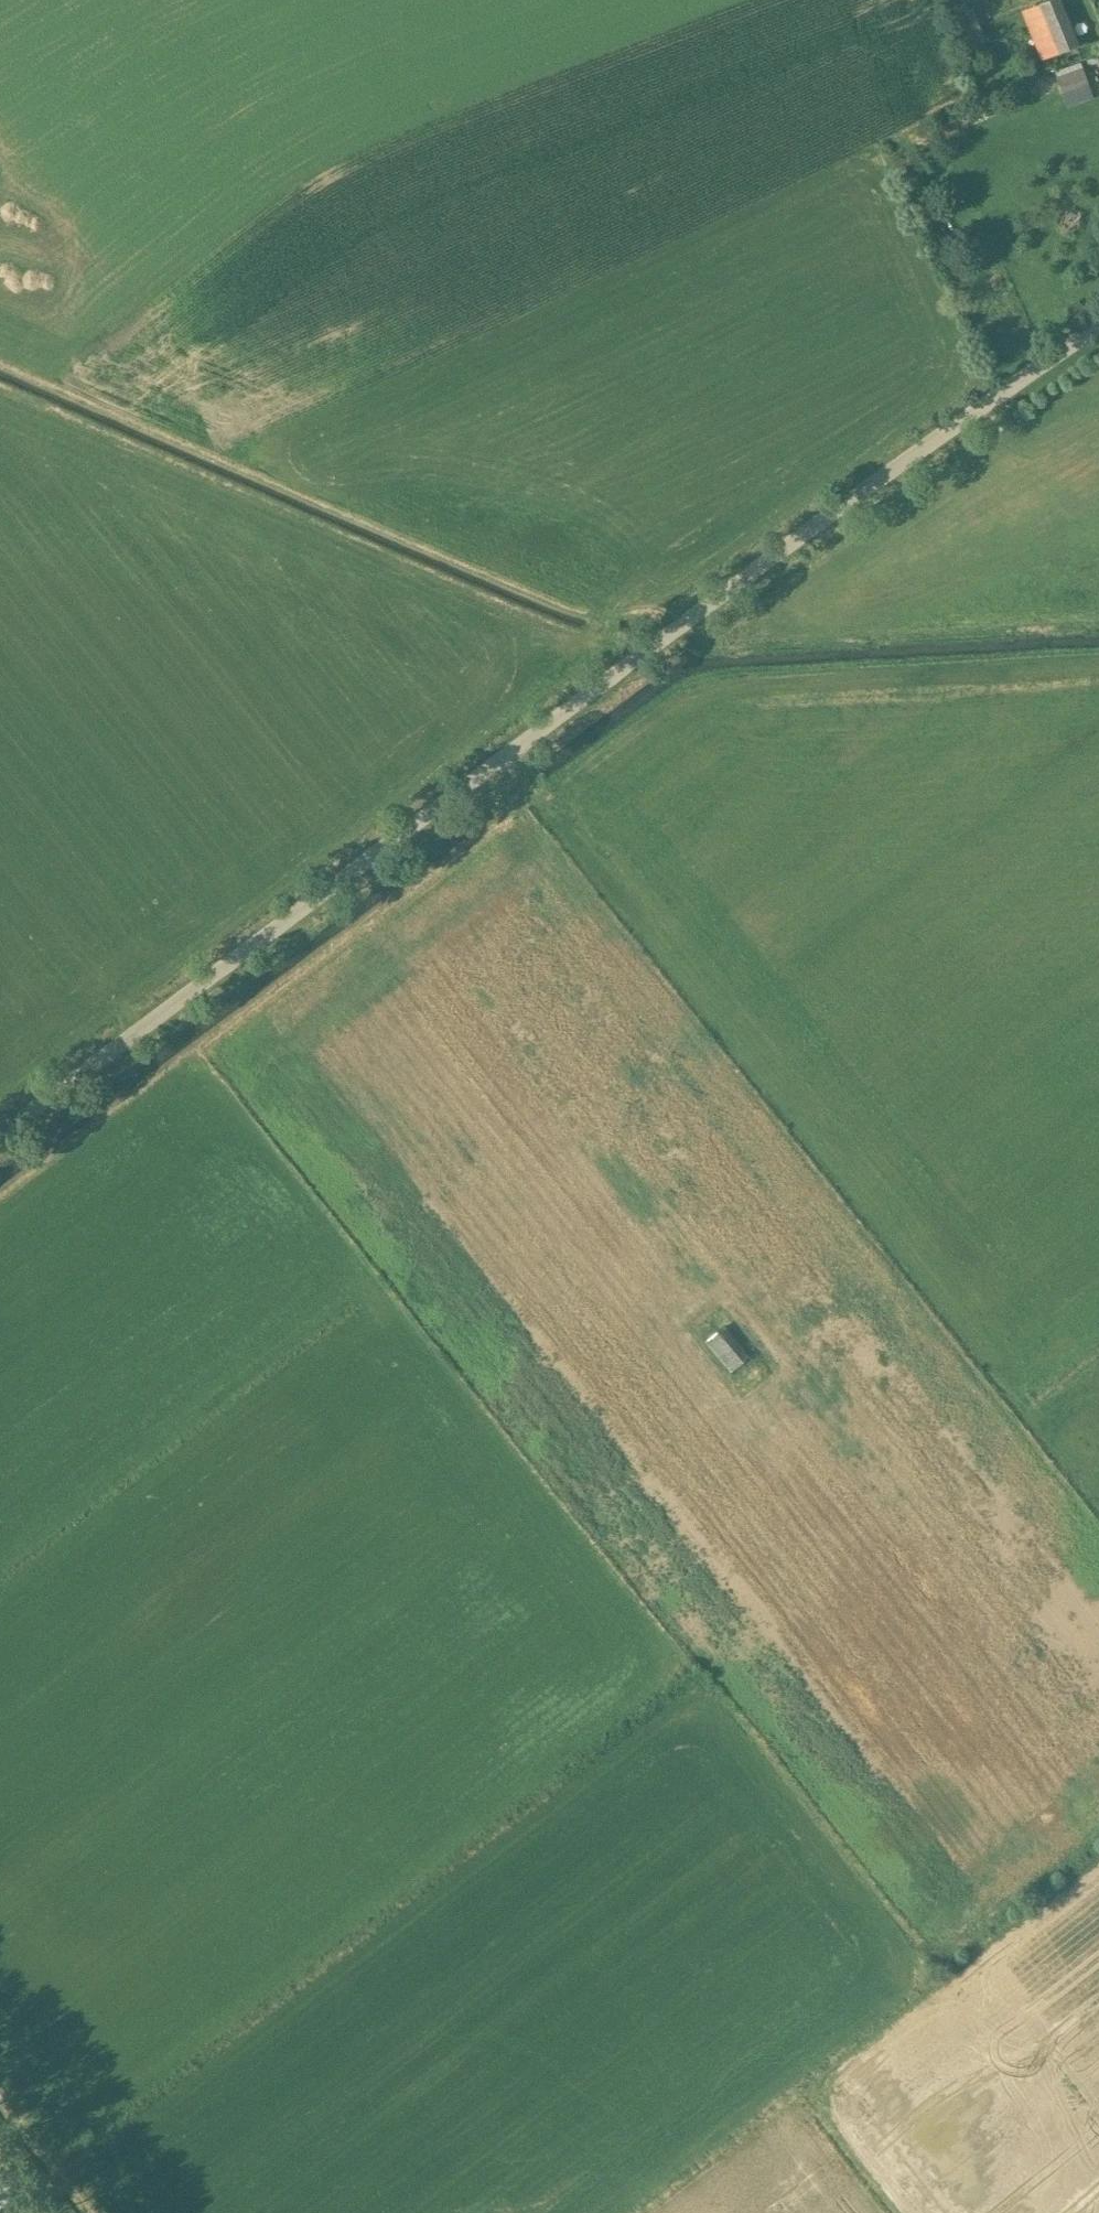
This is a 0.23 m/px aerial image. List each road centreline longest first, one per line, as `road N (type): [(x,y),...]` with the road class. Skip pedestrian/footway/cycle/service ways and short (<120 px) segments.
road 1 (unclassified): [(0,1135),(1098,324)]

